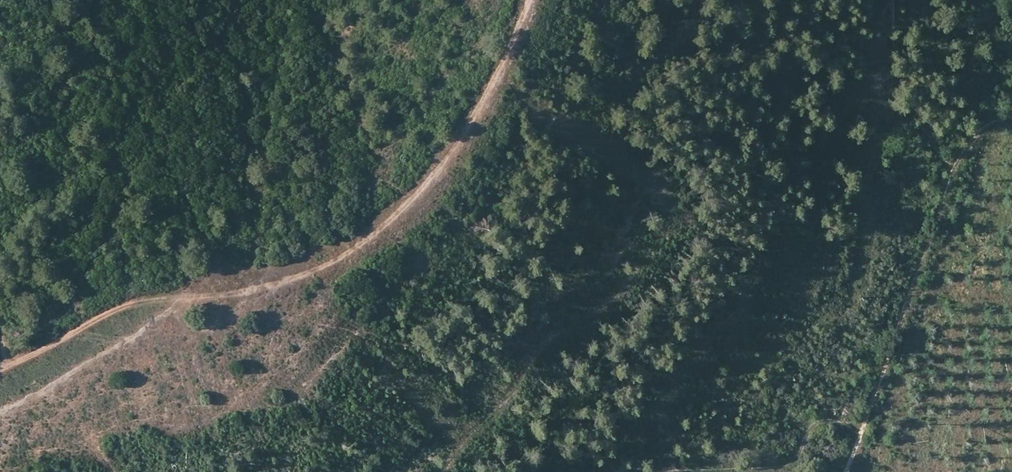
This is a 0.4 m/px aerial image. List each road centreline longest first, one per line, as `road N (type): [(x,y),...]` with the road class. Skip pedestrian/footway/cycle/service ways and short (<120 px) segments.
road 1 (track): [(848,471),(950,166)]

